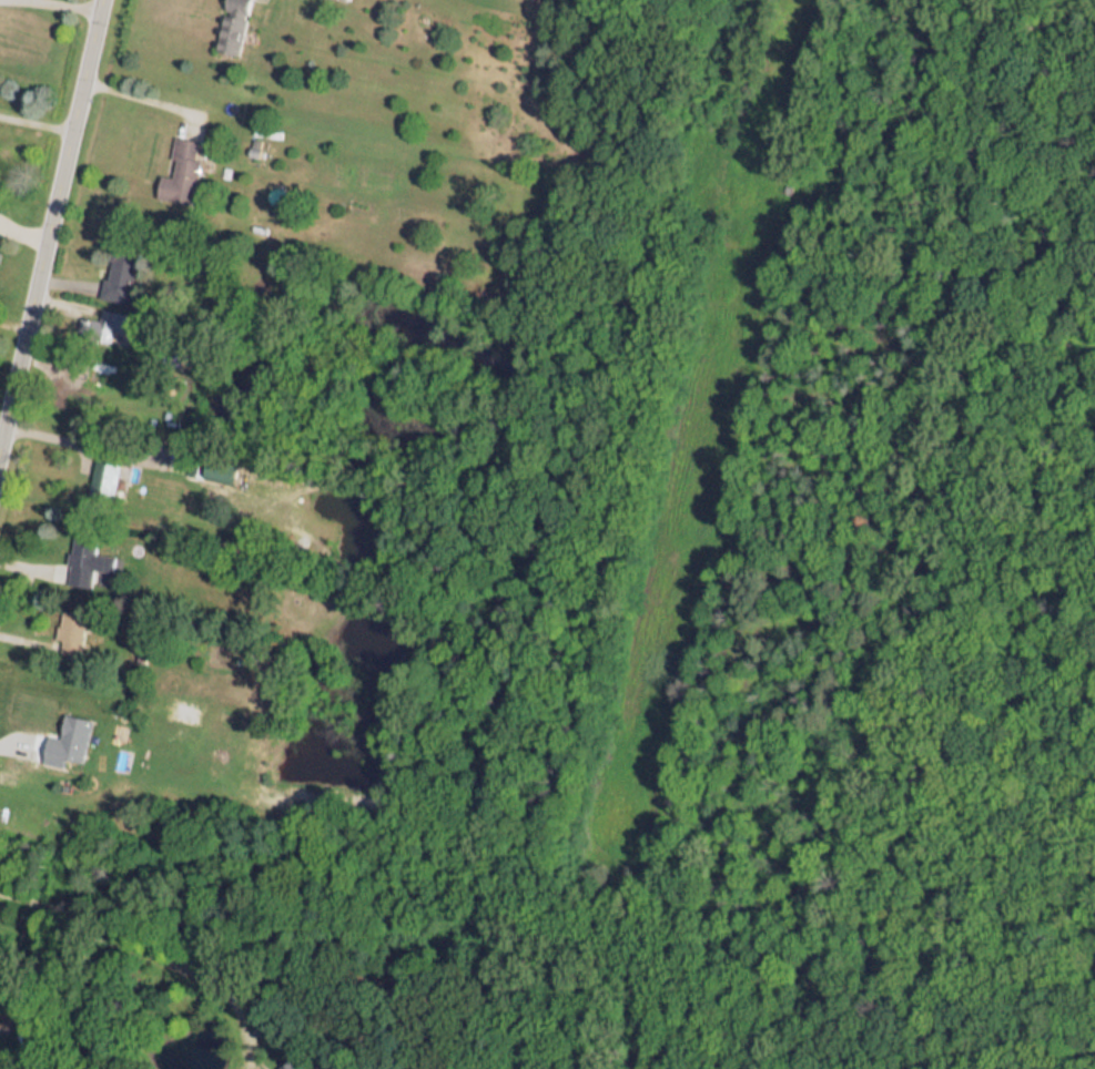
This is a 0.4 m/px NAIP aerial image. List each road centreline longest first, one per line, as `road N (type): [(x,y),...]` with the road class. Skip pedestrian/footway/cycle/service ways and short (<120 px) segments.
road 1 (residential): [(0,438),(101,0)]

